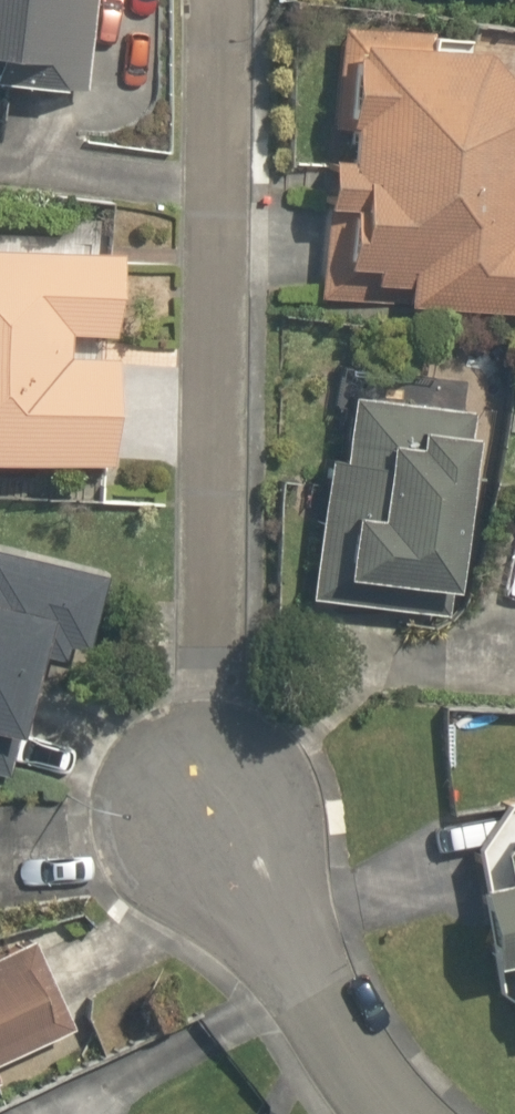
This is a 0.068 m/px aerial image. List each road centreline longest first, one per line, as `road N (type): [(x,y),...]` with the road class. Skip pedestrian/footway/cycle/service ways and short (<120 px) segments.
road 1 (residential): [(212,0),(216,820),(280,948),(398,1113)]

